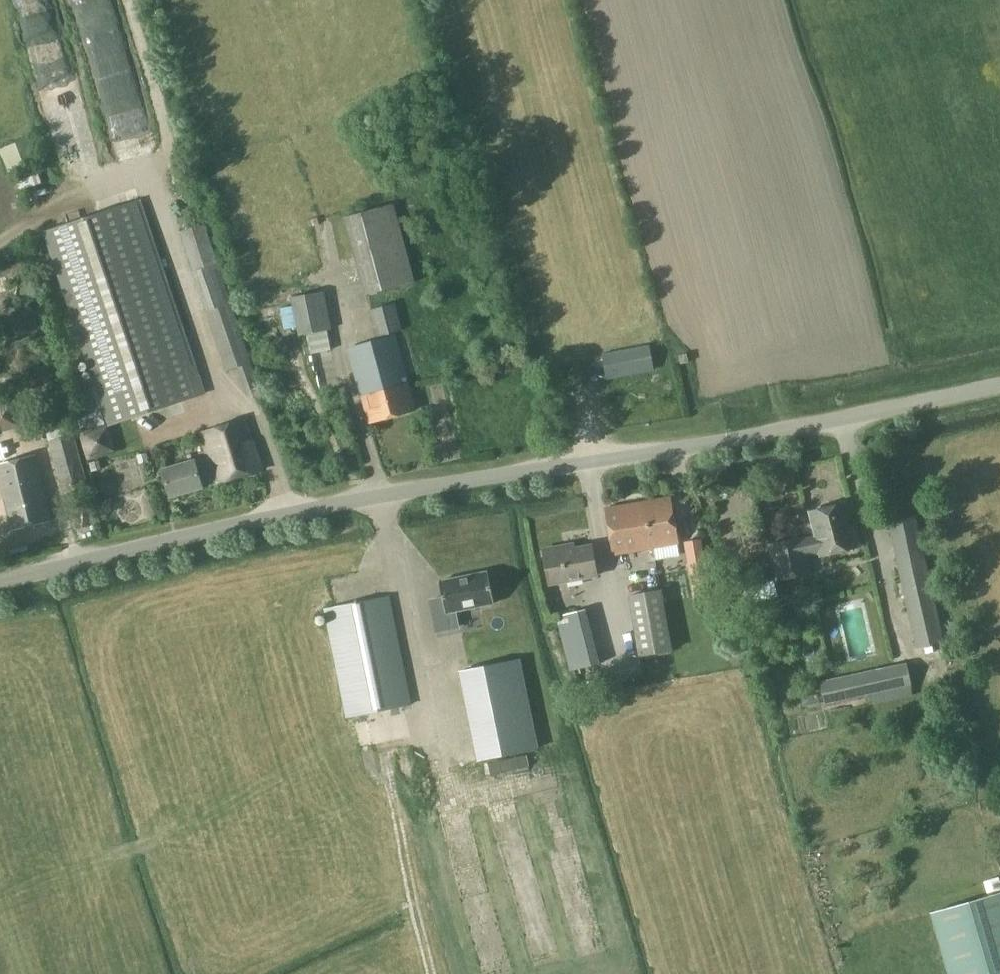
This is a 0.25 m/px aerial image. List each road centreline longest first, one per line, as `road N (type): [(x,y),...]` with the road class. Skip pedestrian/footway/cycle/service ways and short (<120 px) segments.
road 1 (unclassified): [(0,583),(291,513),(999,386)]
road 2 (track): [(452,0),(588,463)]
road 3 (track): [(443,973),(386,728)]
road 4 (track): [(129,0),(165,110),(161,170)]

